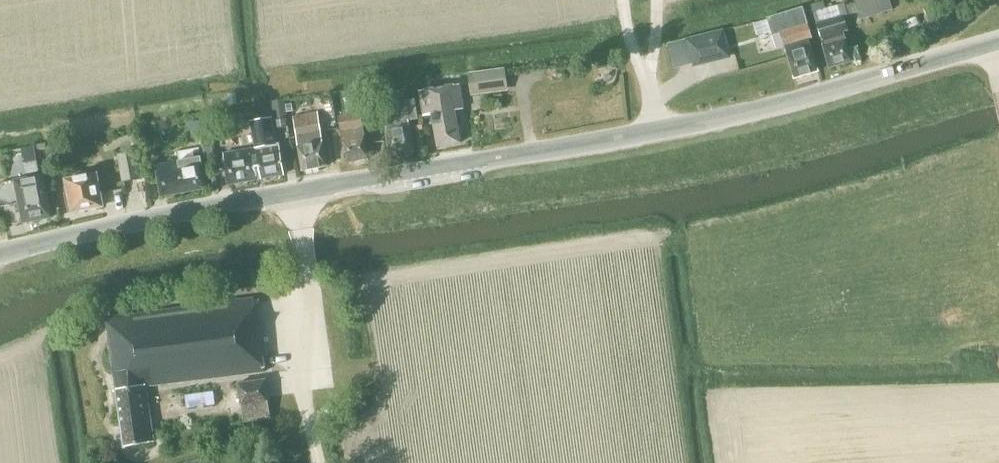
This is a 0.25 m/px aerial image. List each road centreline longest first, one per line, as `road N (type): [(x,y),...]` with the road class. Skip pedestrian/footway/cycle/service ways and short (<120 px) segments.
road 1 (tertiary): [(0,256),(297,192),(703,123),(998,41)]

